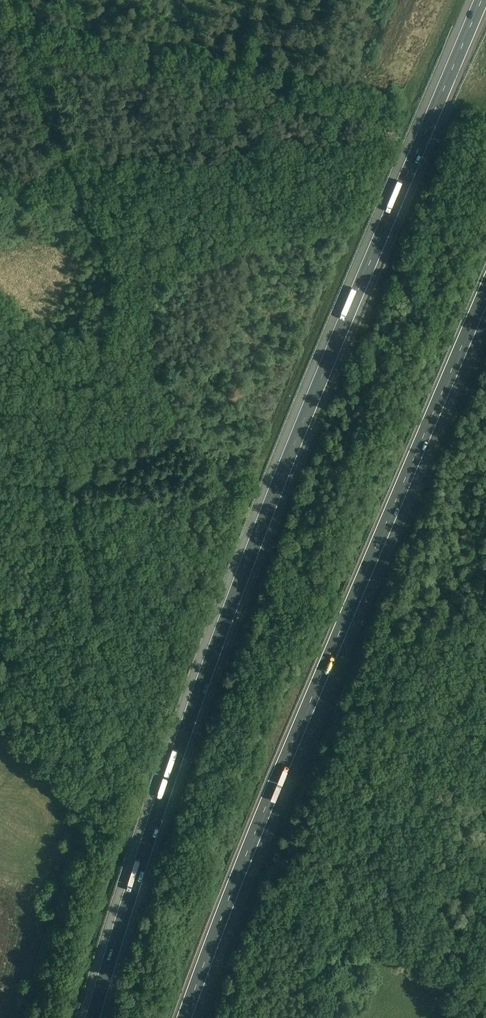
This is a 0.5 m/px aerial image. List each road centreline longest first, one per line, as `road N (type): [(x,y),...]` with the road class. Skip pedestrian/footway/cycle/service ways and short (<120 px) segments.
road 1 (motorway): [(483,0),(239,586),(93,1017)]
road 2 (track): [(21,28),(107,240),(117,285),(92,386),(80,493),(118,719),(83,806),(25,1017)]
road 3 (motorway): [(187,1017),(485,298)]
road 4 (track): [(475,1017),(451,973),(341,923)]

